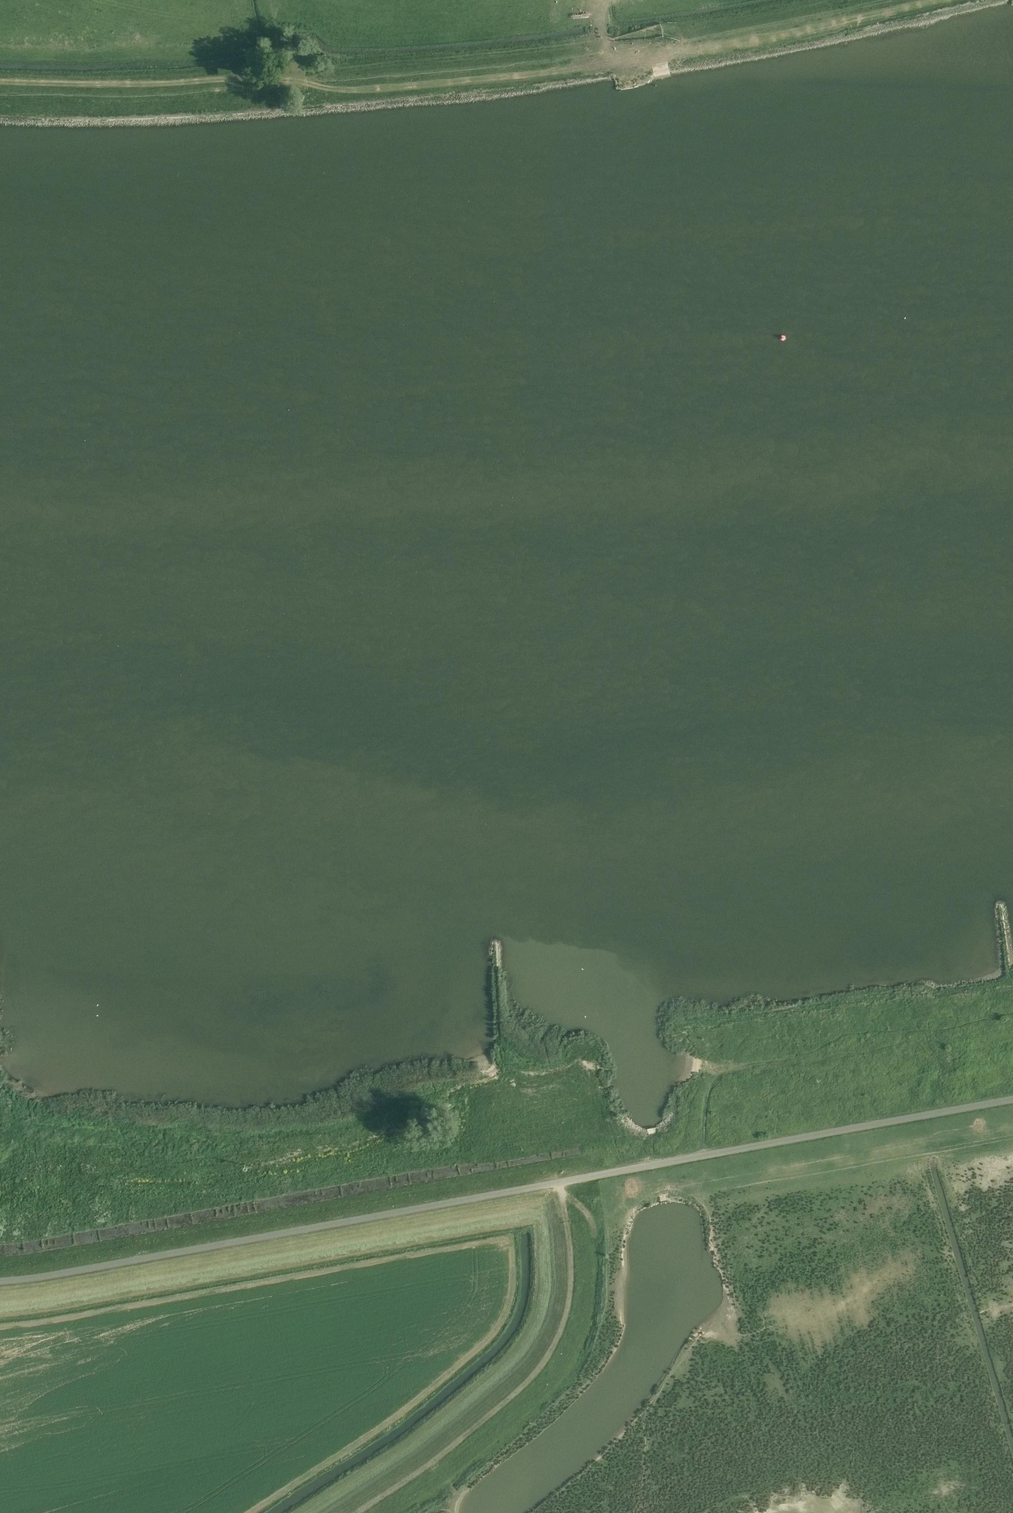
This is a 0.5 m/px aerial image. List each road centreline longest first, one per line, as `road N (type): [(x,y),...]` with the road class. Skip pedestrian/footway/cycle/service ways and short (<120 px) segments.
road 1 (track): [(561,1182),(572,1268),(547,1361),(517,1395),(355,1512)]

